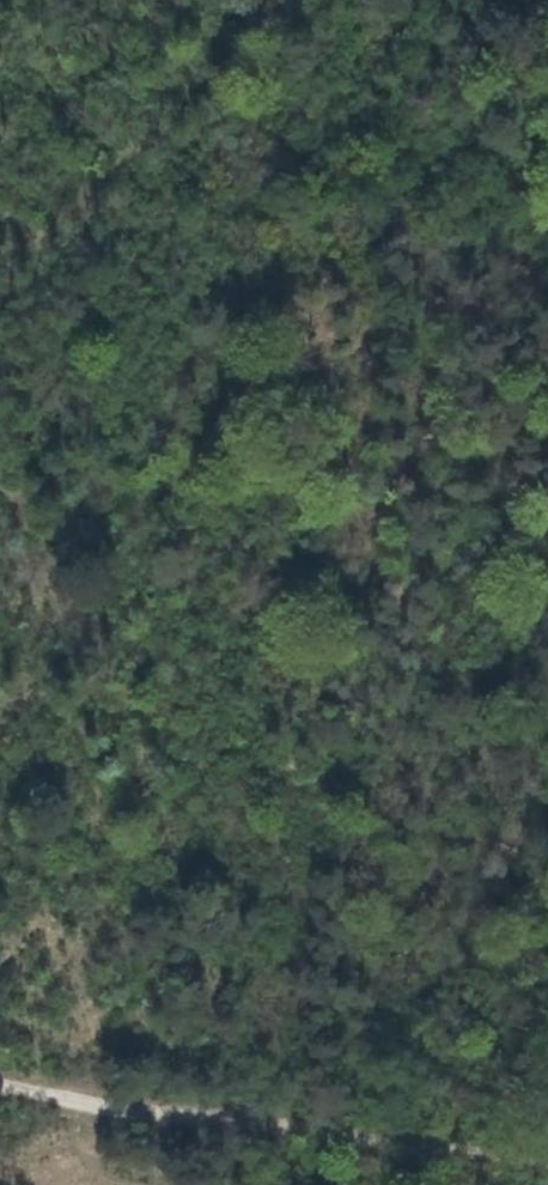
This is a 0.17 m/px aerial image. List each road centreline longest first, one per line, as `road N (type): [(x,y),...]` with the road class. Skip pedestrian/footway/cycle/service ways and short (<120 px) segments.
road 1 (track): [(547,1165),(196,1125),(0,1087)]

